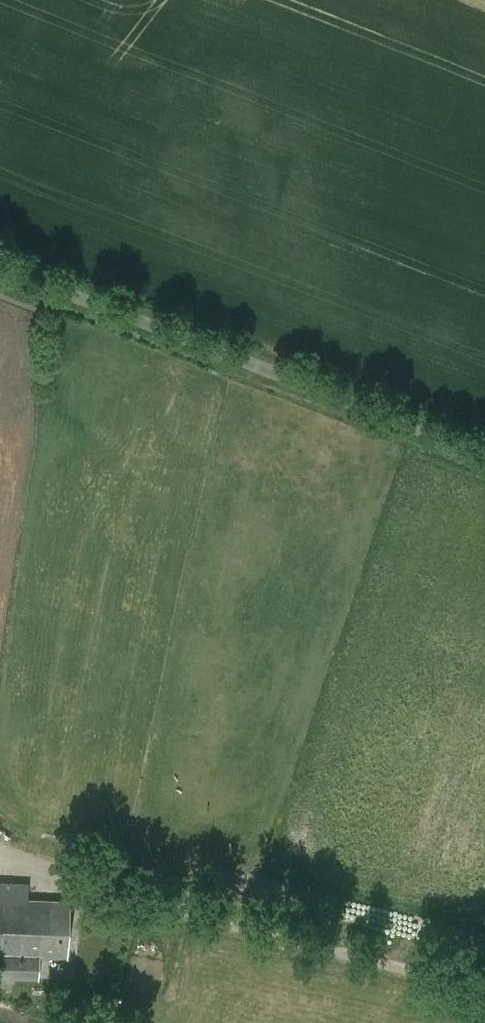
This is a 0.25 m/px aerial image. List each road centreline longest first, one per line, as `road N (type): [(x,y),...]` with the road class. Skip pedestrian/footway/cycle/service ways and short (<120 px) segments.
road 1 (unclassified): [(484,454),(0,264)]
road 2 (track): [(484,987),(0,859)]

